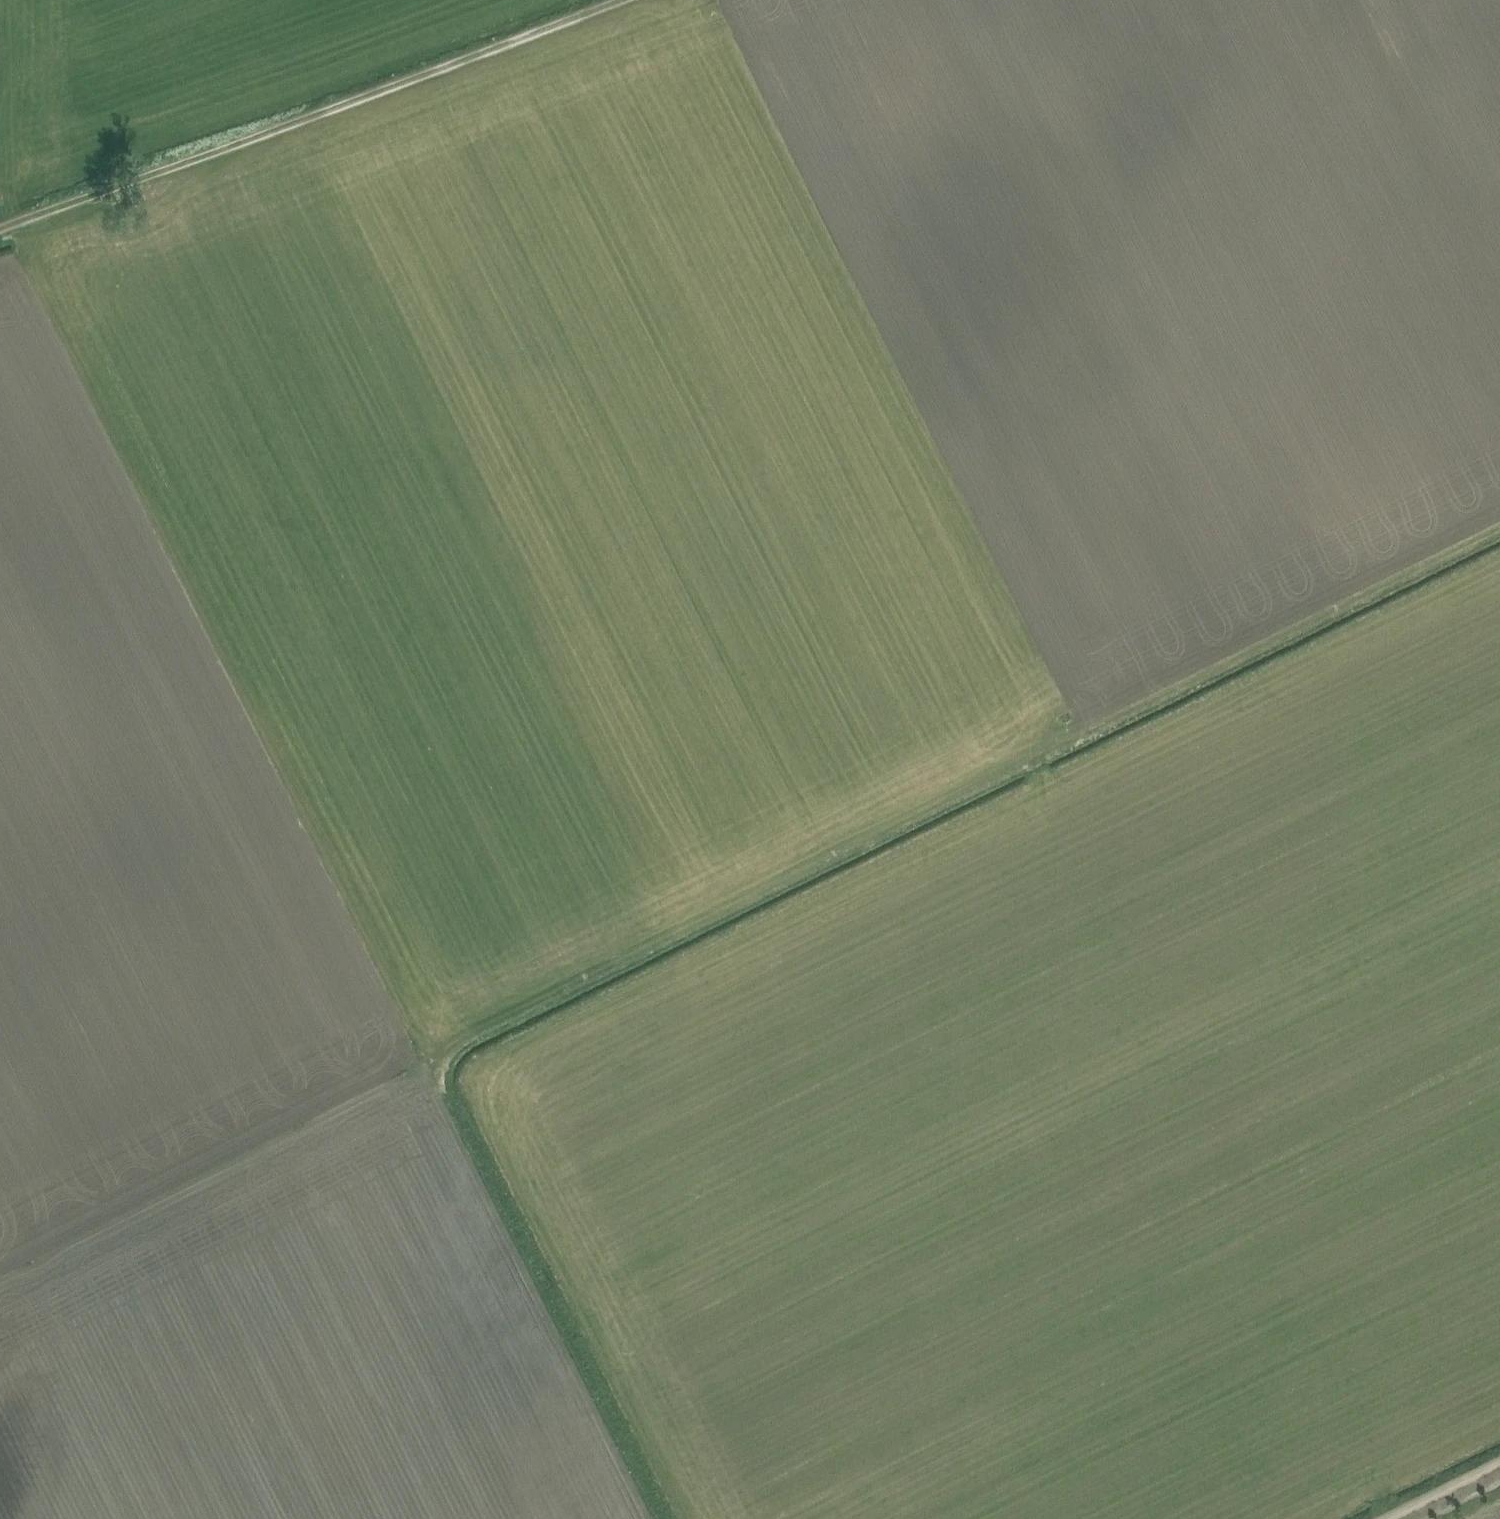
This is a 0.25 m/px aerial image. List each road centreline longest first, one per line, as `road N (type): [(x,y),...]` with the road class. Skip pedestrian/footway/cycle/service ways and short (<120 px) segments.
road 1 (track): [(649,1518),(461,1152),(441,1098),(443,1058),(1499,533)]
road 2 (track): [(635,0),(0,234)]

